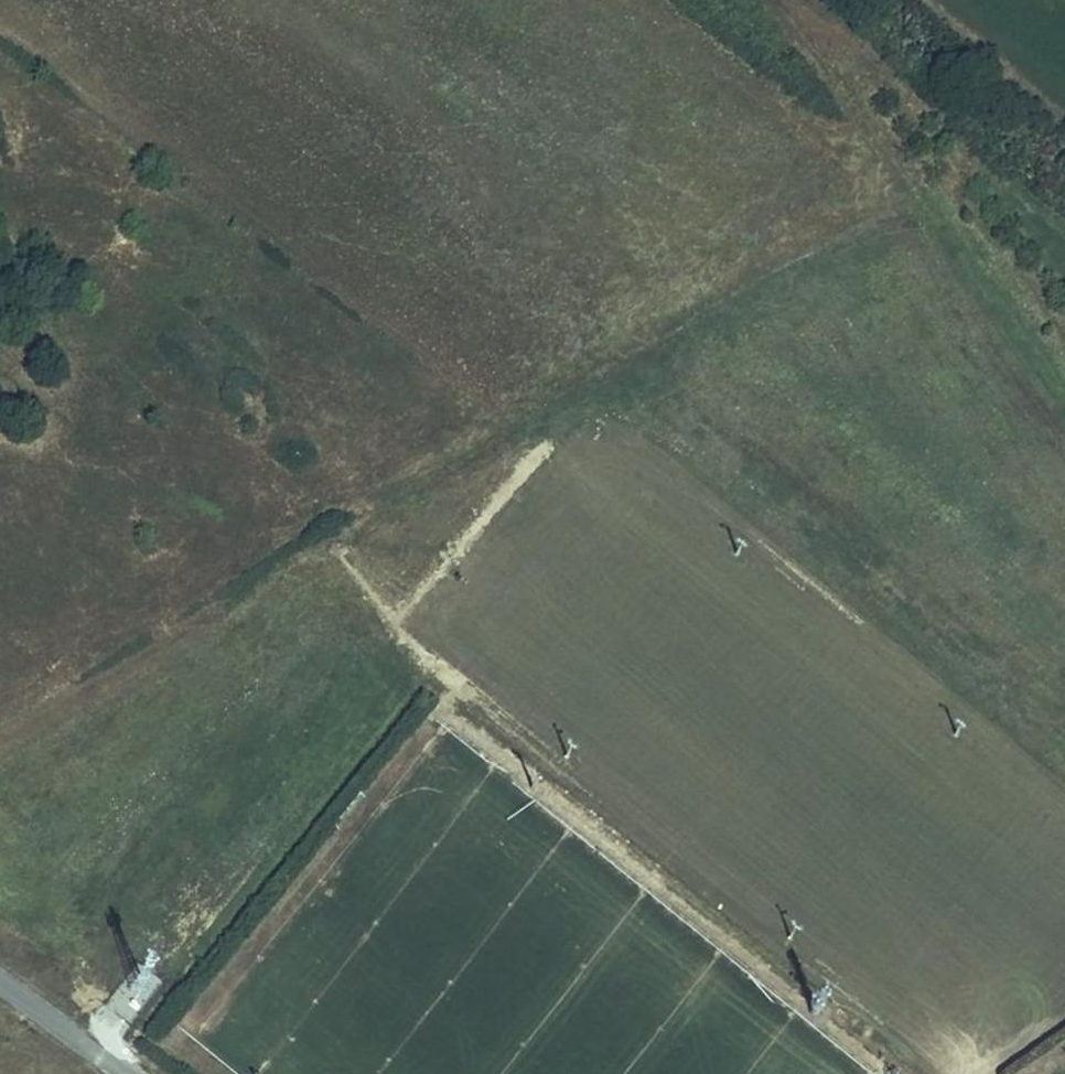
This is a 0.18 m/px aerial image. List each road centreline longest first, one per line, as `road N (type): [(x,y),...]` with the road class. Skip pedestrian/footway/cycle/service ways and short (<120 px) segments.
road 1 (unclassified): [(0,982),(131,1073)]

